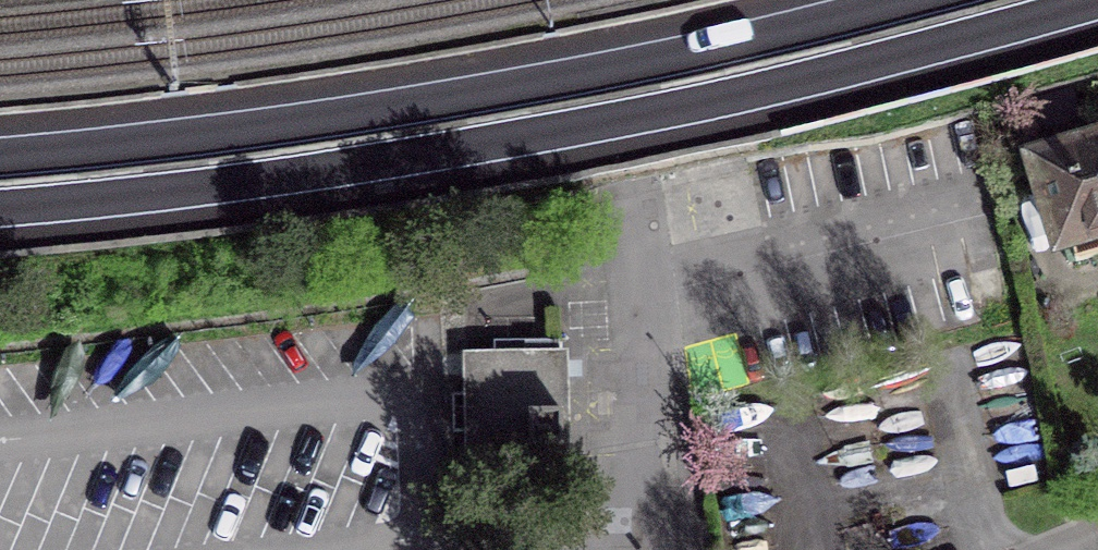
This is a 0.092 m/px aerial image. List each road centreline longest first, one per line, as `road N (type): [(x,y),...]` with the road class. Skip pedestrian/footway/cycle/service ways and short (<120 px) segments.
road 1 (motorway): [(0,208),(448,154),(704,101),(1097,0)]
road 2 (motorway): [(918,0),(444,103),(0,156)]
road 3 (residential): [(611,0),(631,185),(642,549)]

